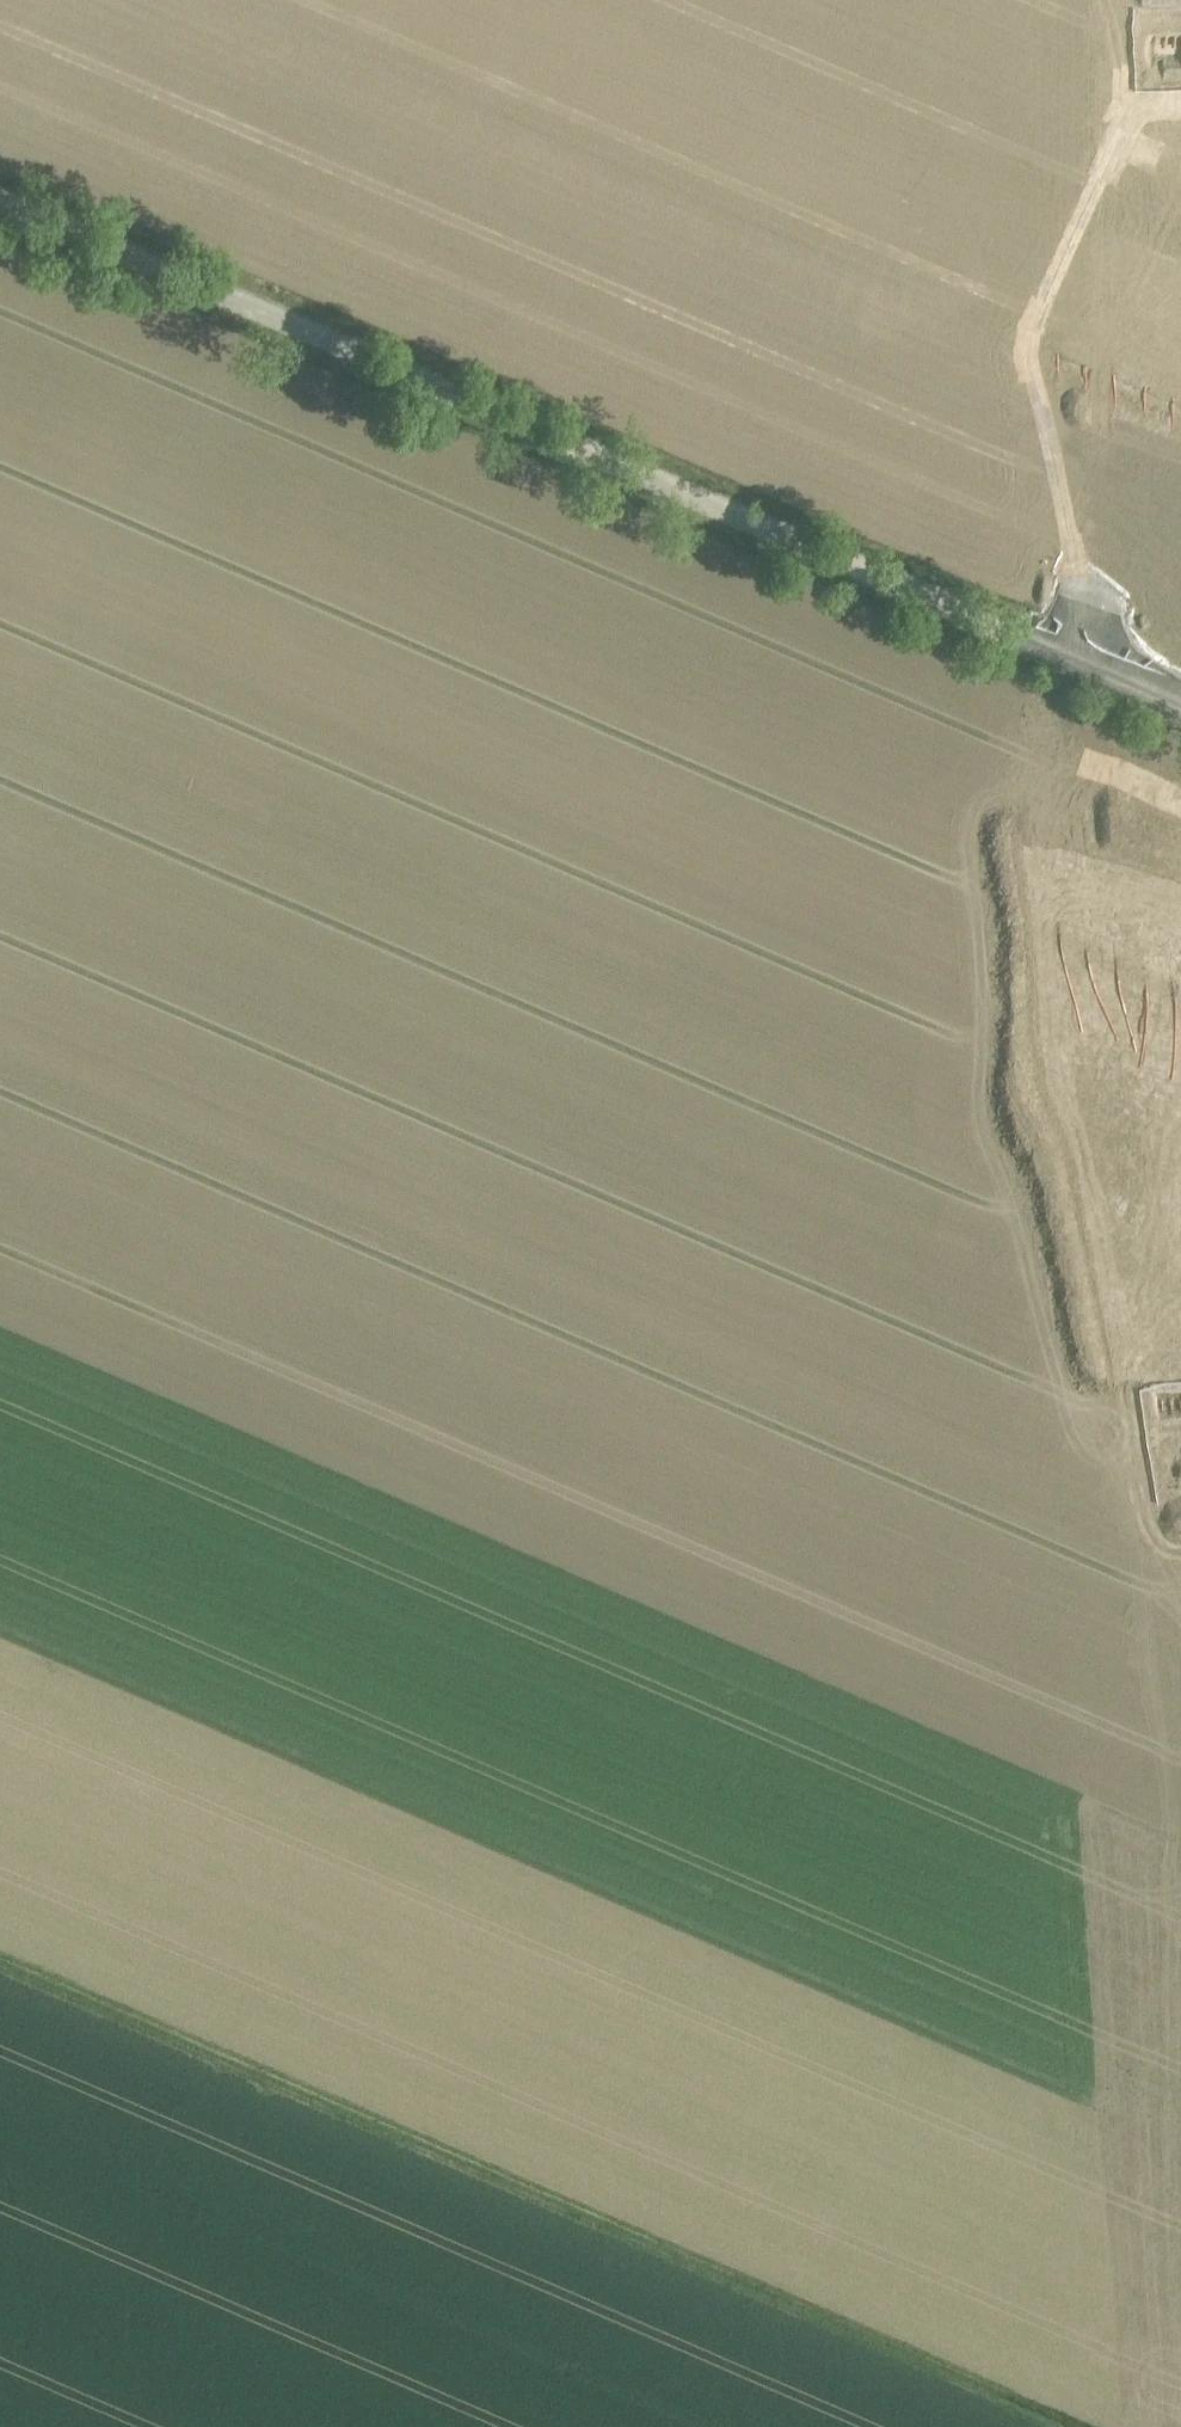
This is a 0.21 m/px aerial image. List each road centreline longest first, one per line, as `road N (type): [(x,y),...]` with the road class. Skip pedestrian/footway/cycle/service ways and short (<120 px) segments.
road 1 (tertiary): [(1180,699),(0,194)]

